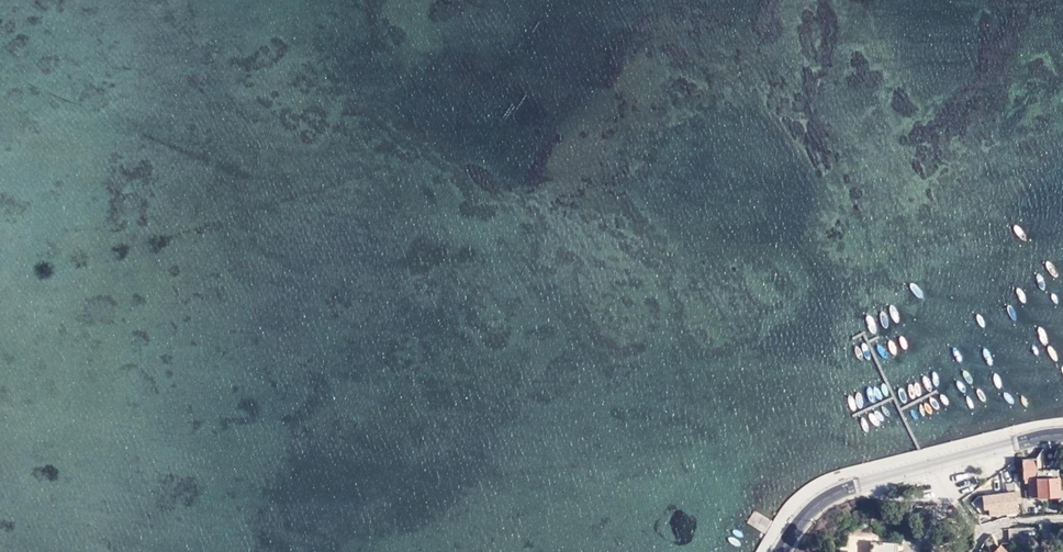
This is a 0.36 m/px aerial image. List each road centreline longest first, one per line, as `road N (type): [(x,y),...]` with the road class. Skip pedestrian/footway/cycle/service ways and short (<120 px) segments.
road 1 (secondary): [(949,462),(847,489),(814,508),(780,551)]
road 2 (unclassified): [(1062,519),(1017,521),(983,535),(955,496),(949,462)]

